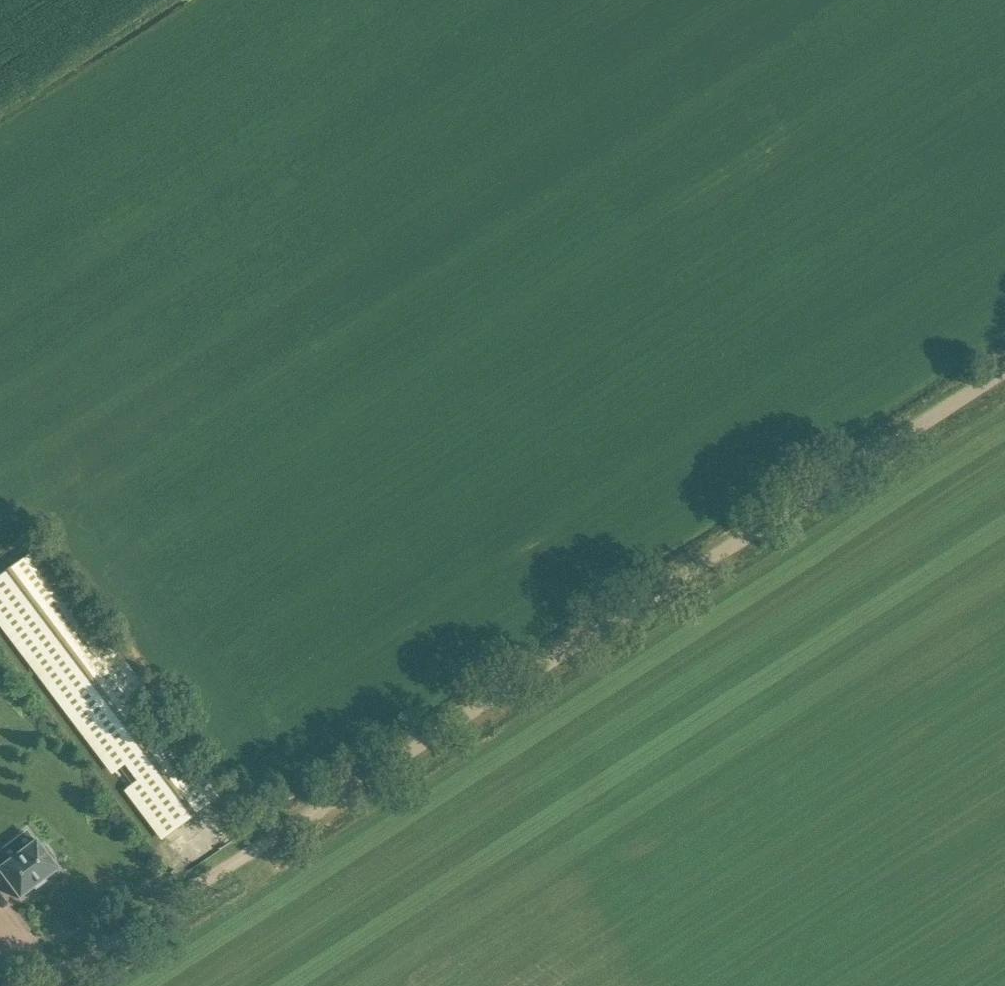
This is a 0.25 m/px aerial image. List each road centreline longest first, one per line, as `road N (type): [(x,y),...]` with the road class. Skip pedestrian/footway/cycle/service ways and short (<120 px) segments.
road 1 (unclassified): [(46,985),(1004,367)]

